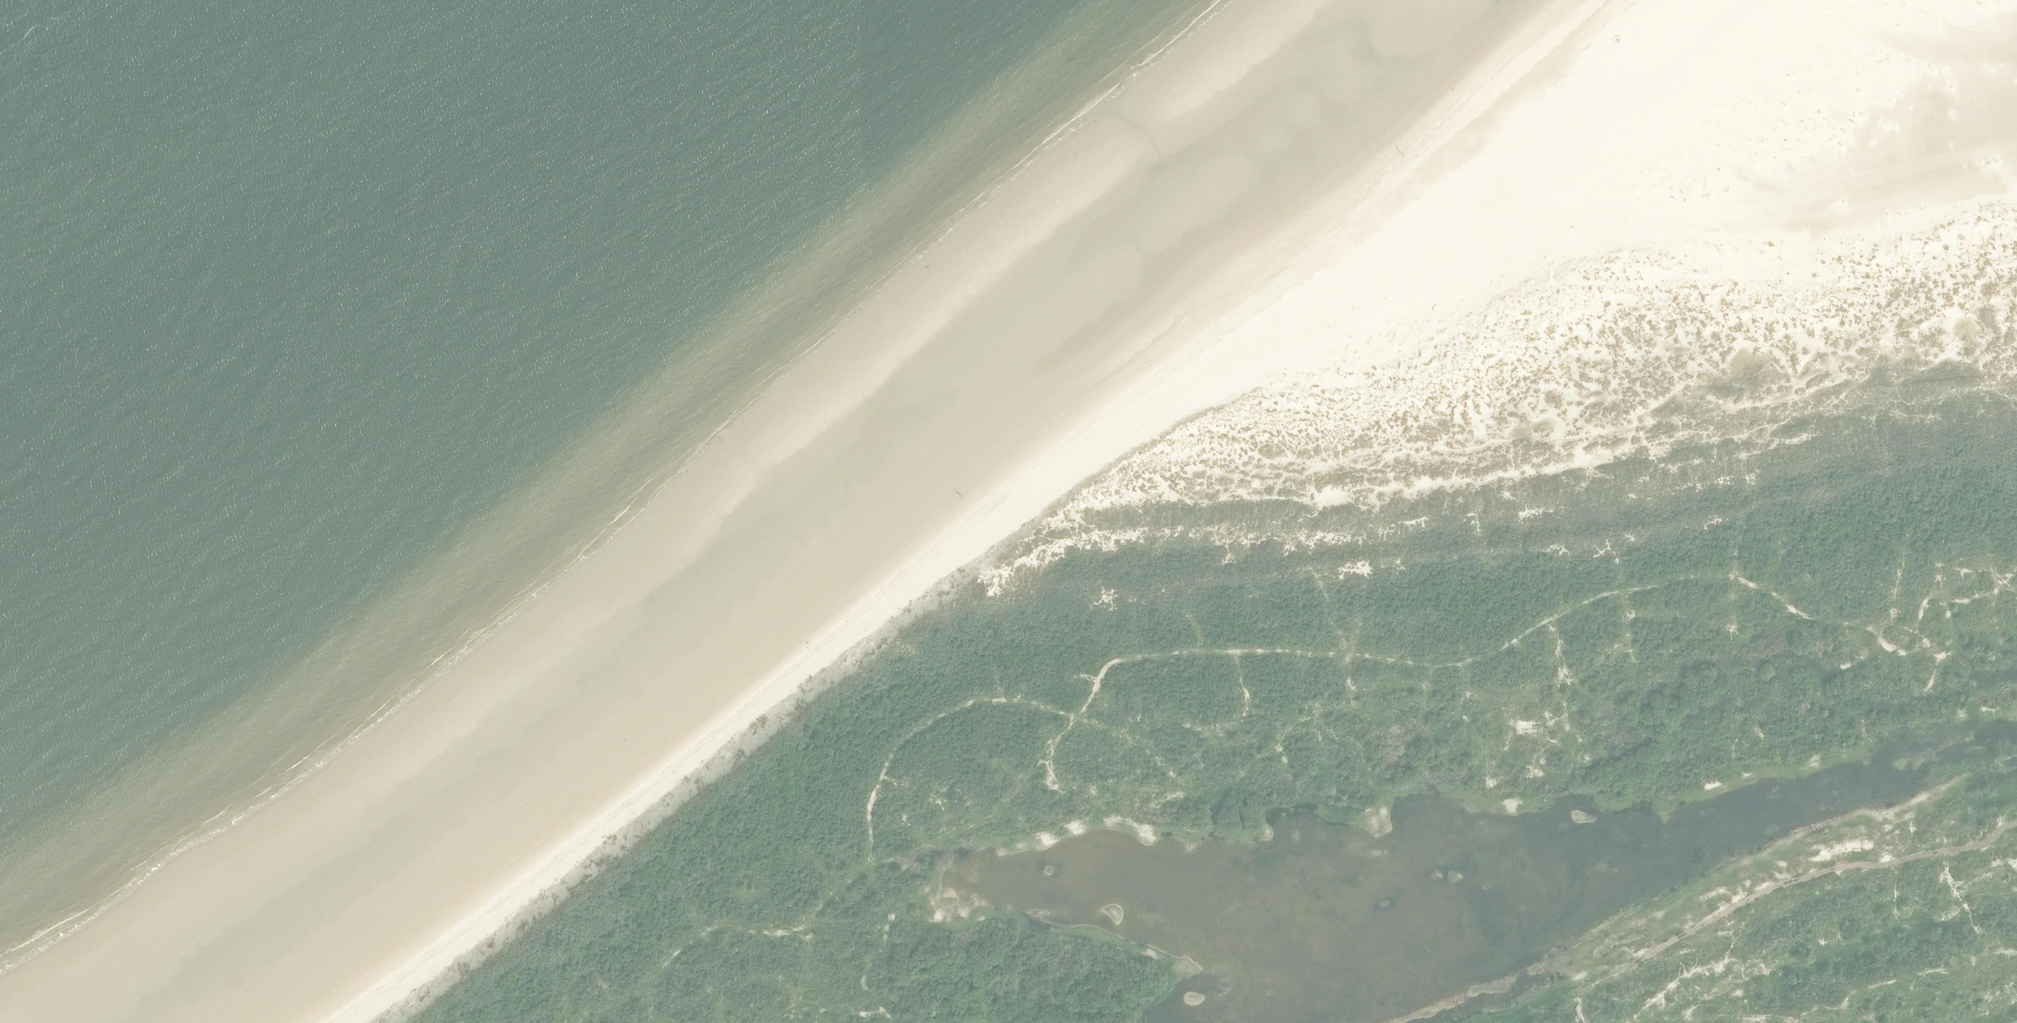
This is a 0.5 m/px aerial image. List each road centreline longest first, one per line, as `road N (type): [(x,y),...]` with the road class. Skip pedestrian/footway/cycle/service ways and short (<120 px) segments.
road 1 (track): [(1657,947),(1758,885),(1946,845),(2016,819)]

